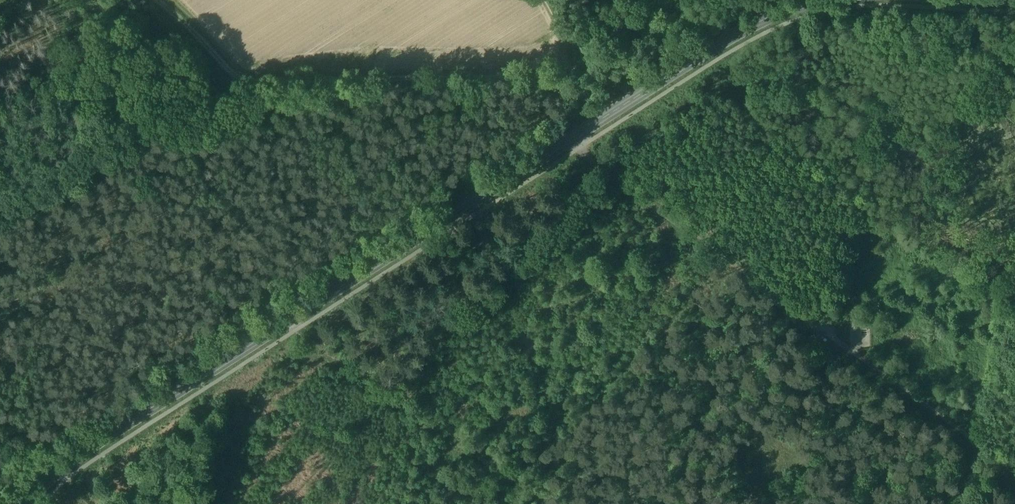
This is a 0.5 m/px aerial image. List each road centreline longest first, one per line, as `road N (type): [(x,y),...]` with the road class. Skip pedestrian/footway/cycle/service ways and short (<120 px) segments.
road 1 (primary): [(27,503),(84,453),(606,116),(743,30),(814,0)]
road 2 (track): [(572,138),(610,176),(982,446)]
road 3 (track): [(568,71),(477,100),(245,84)]
road 4 (track): [(245,84),(157,0)]

